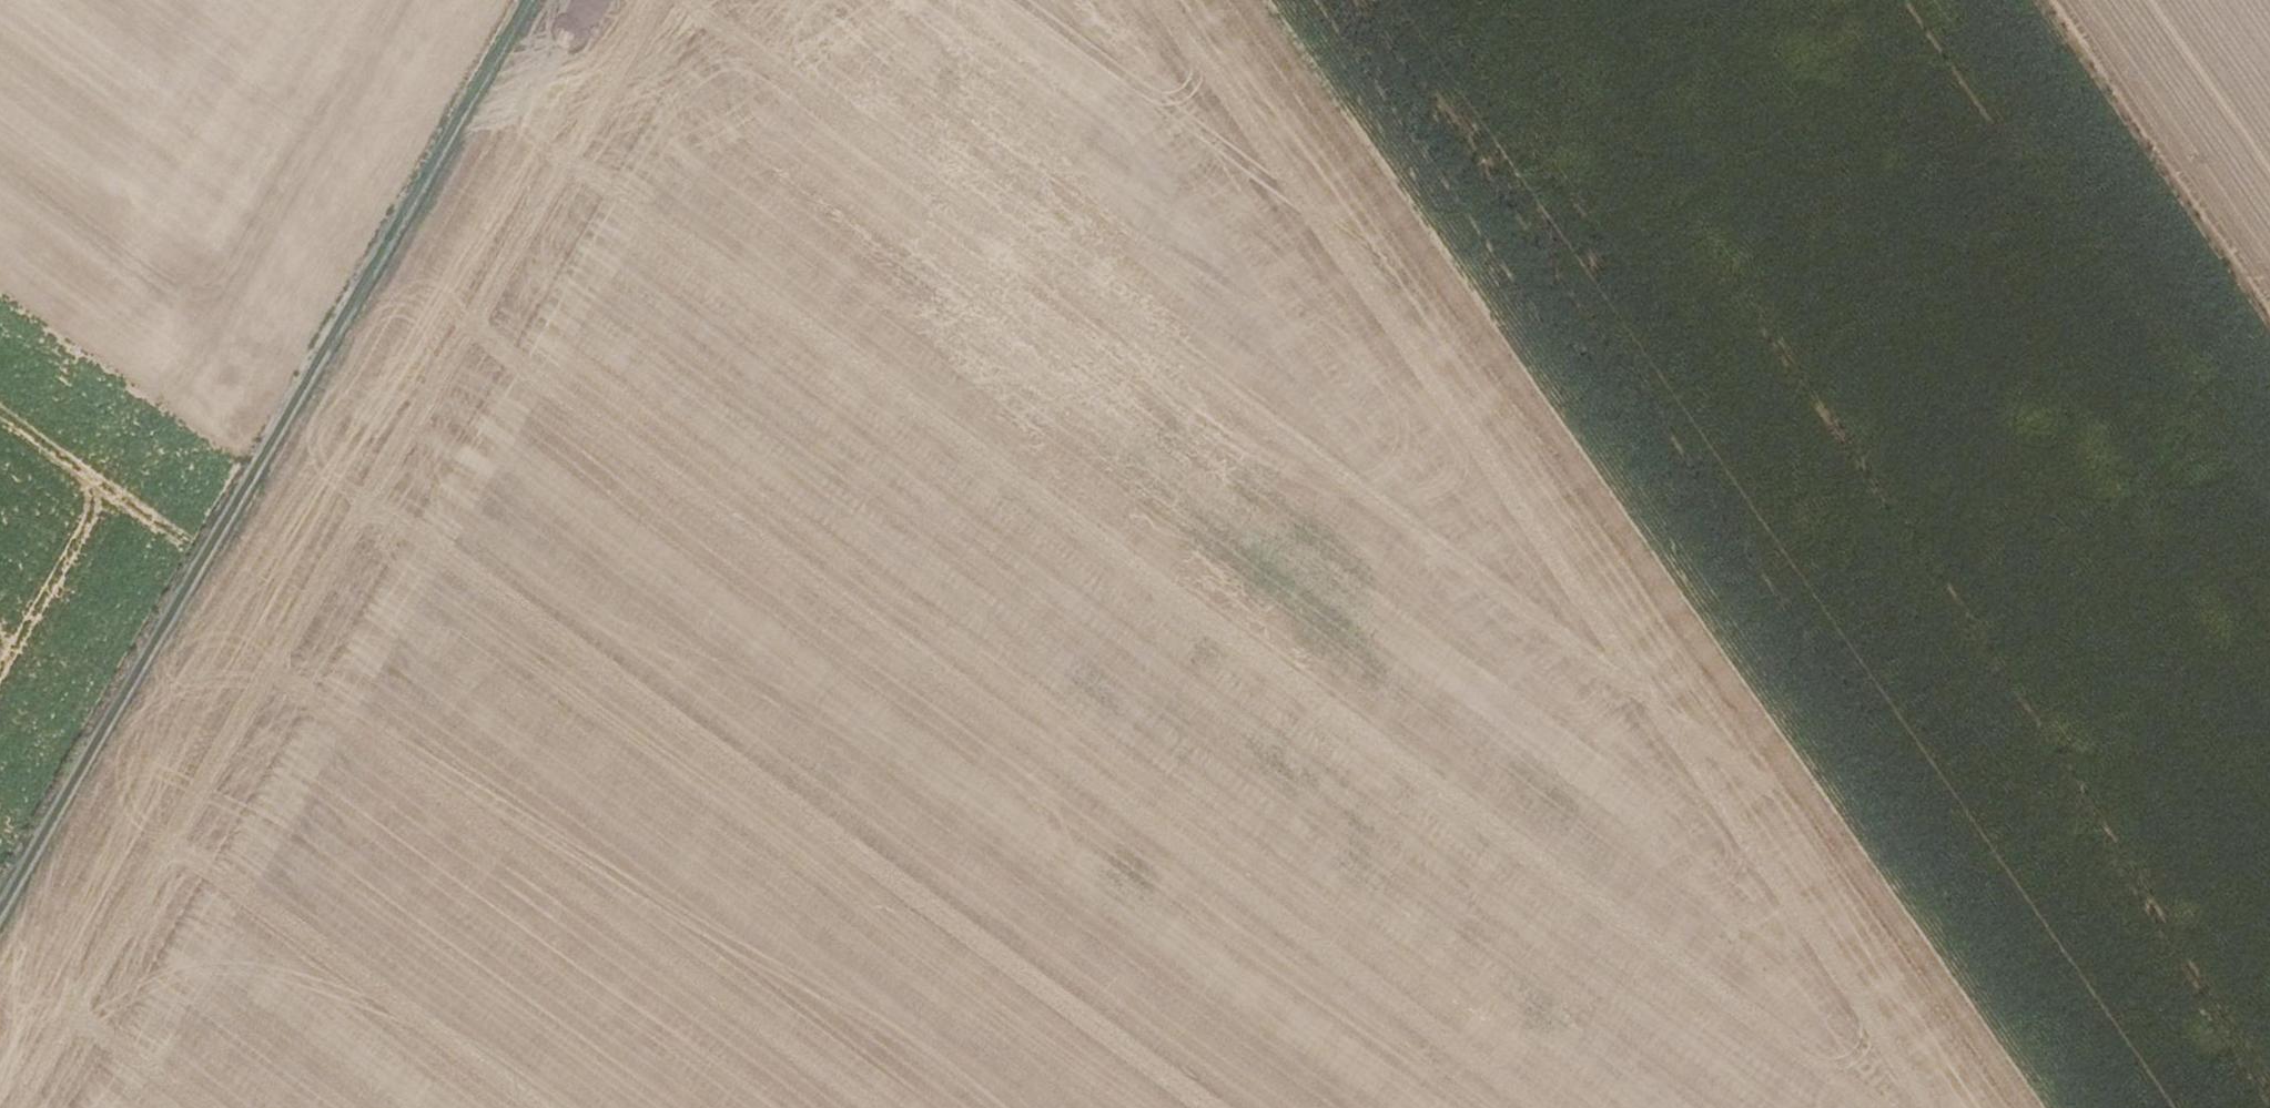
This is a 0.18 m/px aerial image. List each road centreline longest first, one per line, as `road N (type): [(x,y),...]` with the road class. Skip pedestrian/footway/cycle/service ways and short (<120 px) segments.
road 1 (track): [(0,920),(537,0)]

